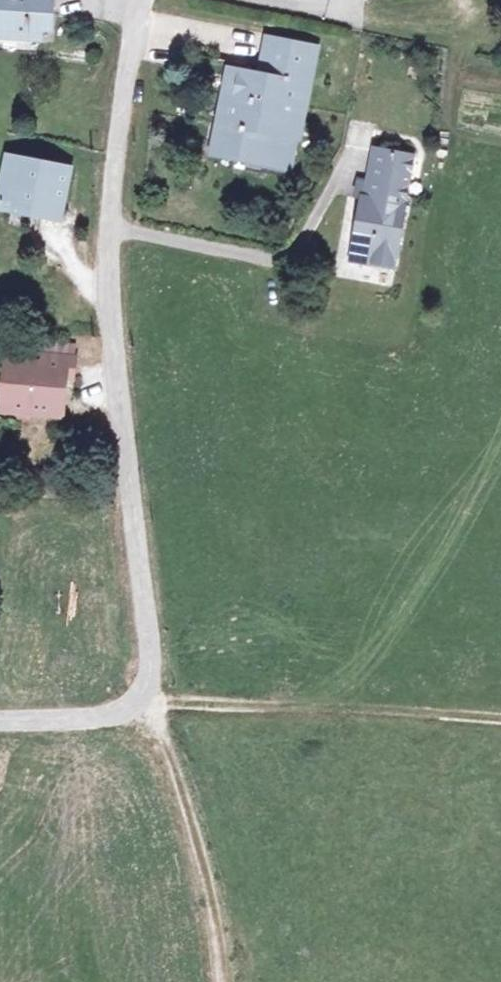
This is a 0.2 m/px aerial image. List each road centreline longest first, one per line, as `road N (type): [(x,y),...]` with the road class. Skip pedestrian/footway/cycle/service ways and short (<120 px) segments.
road 1 (residential): [(0,720),(111,717),(139,702),(151,675),(109,228),(117,131),(142,0)]
road 2 (track): [(500,720),(139,702),(163,736),(195,833),(221,981)]

